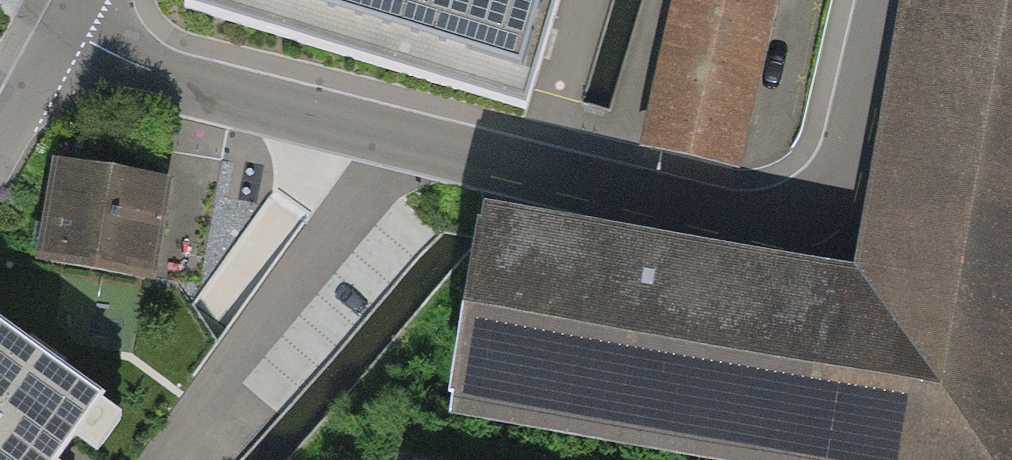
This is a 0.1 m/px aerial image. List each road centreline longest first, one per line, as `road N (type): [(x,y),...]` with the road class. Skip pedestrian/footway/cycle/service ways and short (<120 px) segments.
road 1 (residential): [(888,0),(853,151),(827,201),(802,217),(726,218),(539,173)]
road 2 (residential): [(539,173),(191,84),(111,51),(65,21)]
road 3 (residential): [(539,173),(590,0)]
road 4 (residential): [(65,21),(0,142)]

